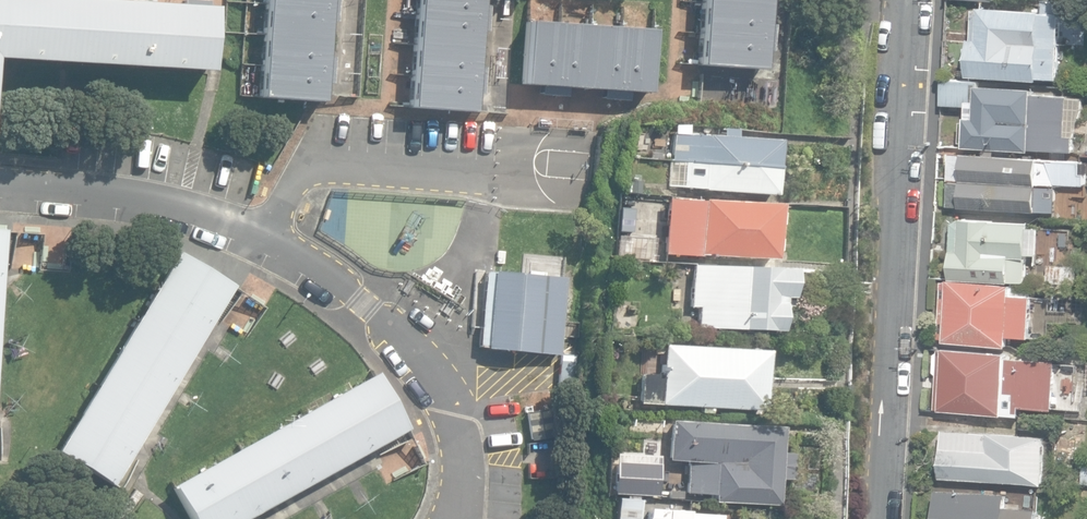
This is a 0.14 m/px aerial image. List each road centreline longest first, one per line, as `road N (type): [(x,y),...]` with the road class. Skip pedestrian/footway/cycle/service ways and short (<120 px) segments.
road 1 (residential): [(884,518),(912,0)]

